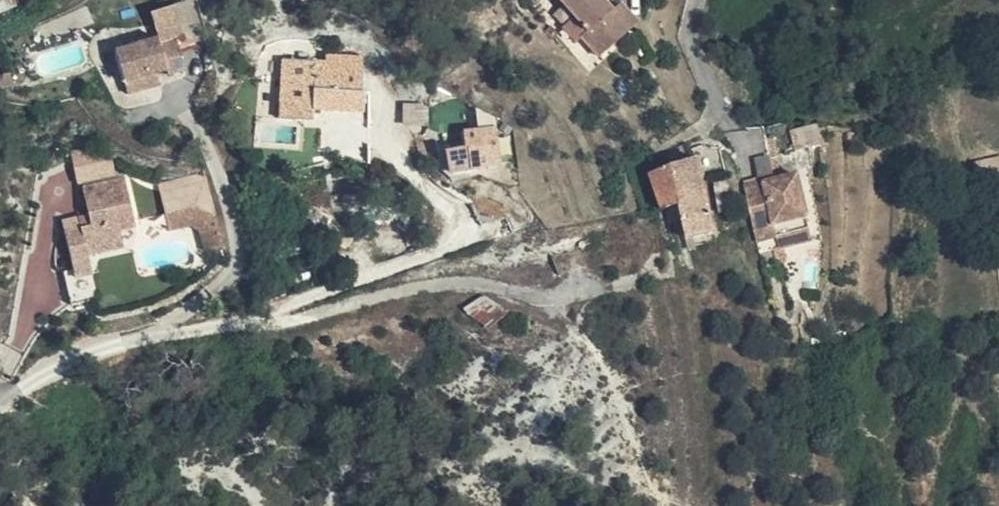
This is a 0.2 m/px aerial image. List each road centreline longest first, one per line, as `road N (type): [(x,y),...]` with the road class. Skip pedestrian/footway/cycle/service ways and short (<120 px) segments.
road 1 (residential): [(0,412),(95,348),(294,324),(467,282),(566,303)]

